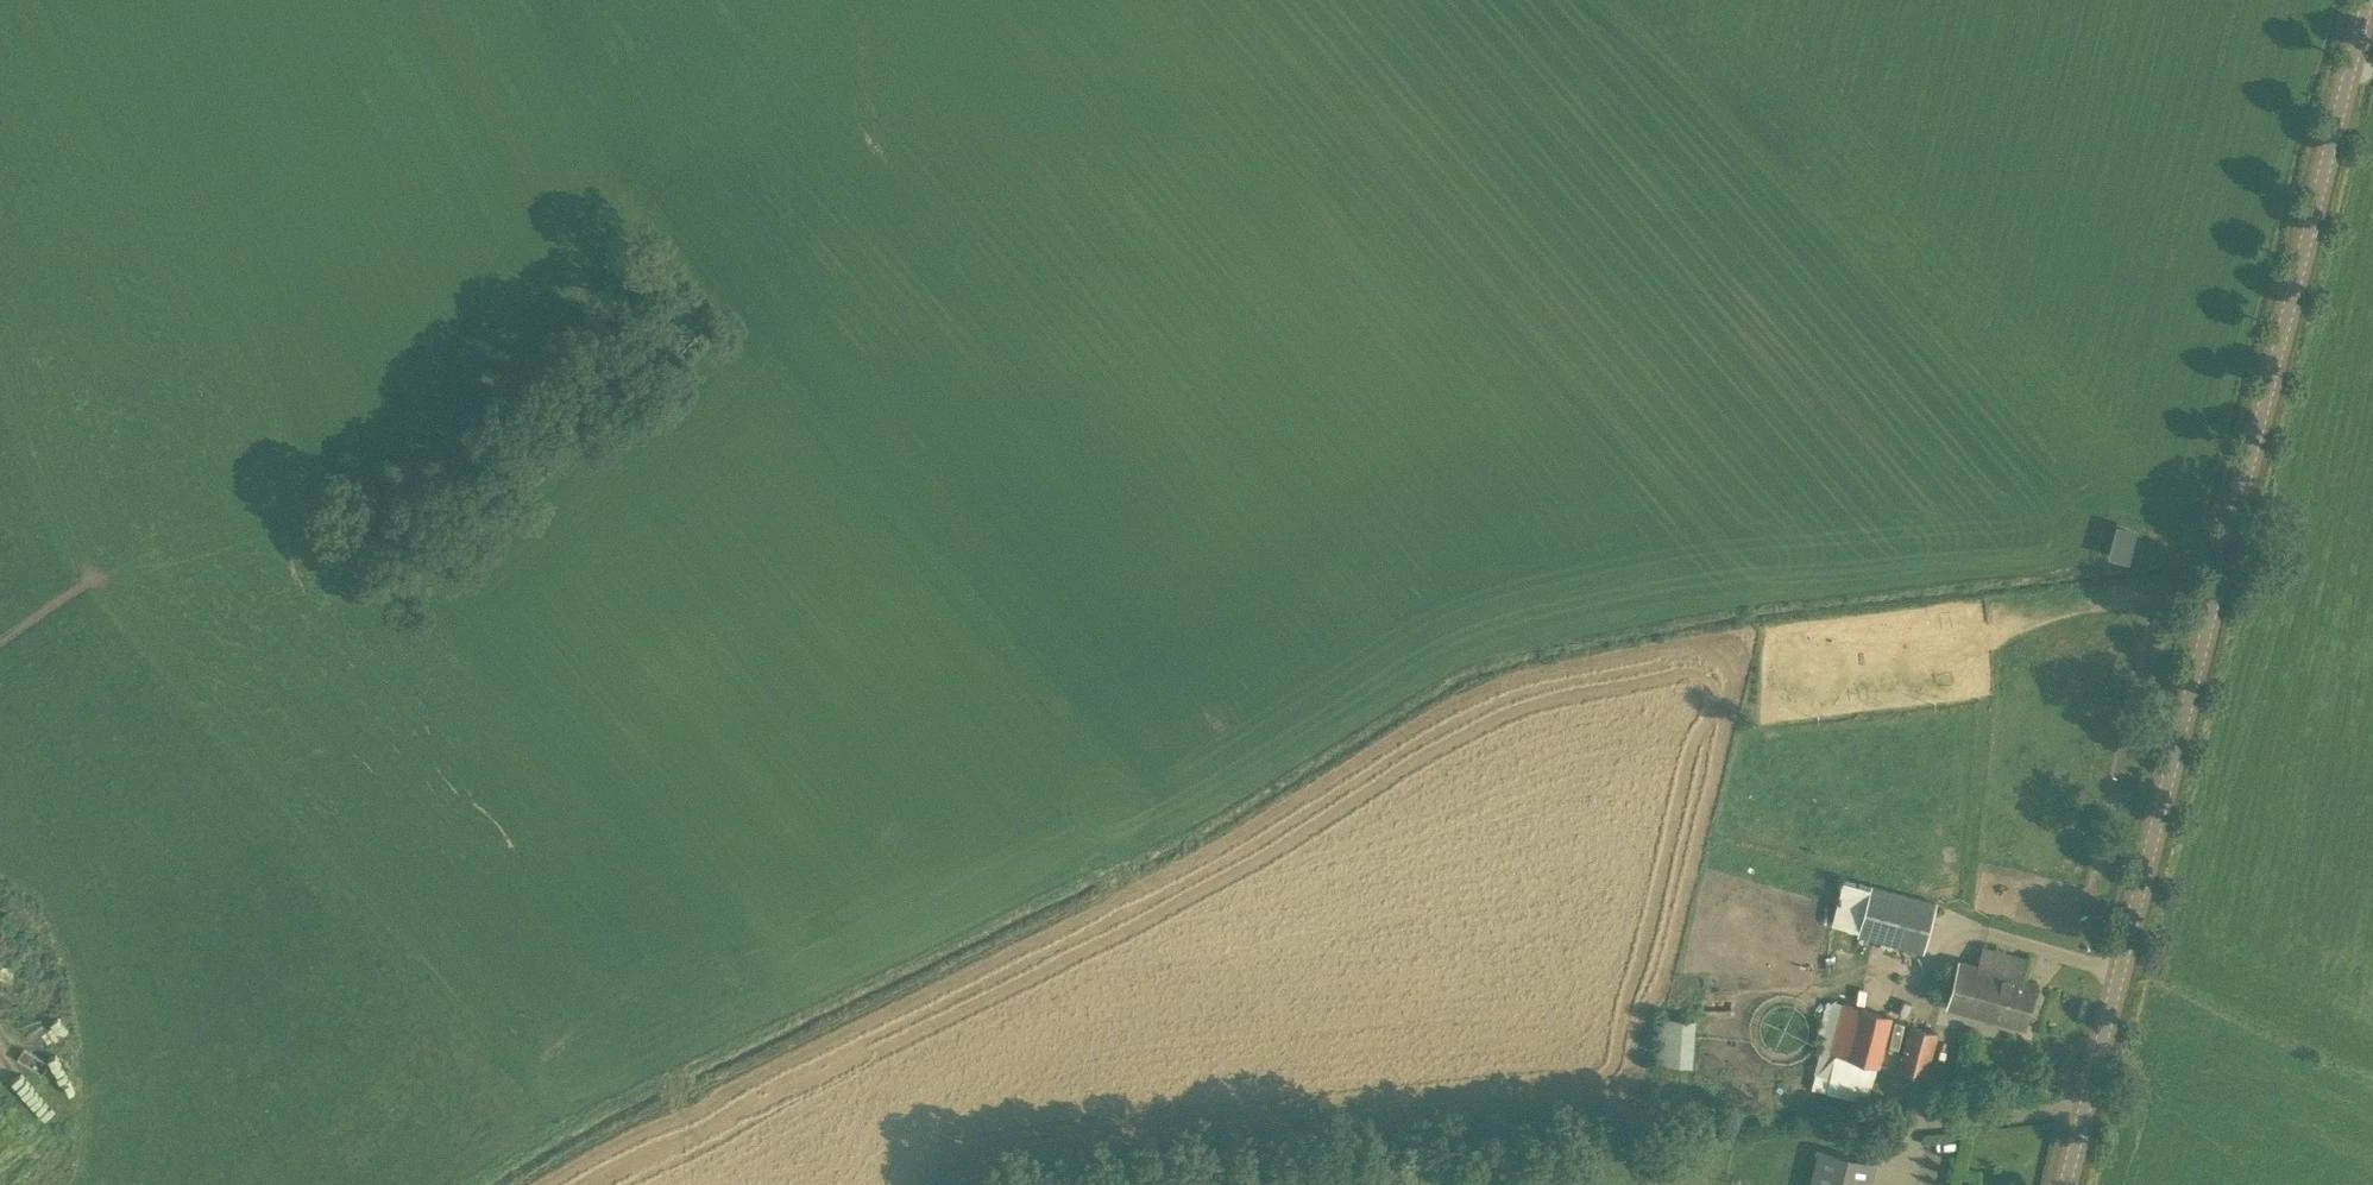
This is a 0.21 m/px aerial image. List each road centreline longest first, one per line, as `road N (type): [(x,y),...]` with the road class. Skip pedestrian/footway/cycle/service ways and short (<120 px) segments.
road 1 (unclassified): [(2064,1184),(2369,0)]

